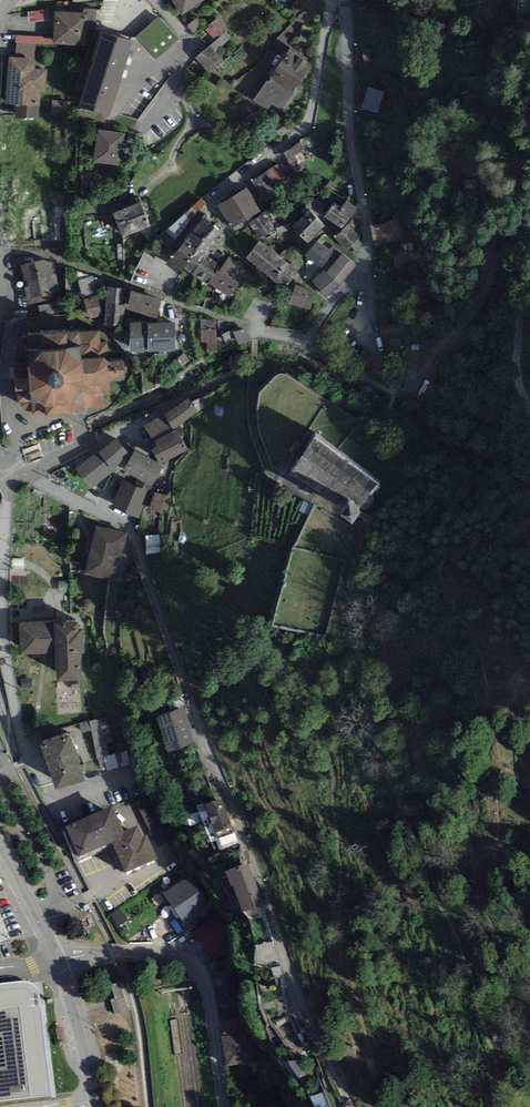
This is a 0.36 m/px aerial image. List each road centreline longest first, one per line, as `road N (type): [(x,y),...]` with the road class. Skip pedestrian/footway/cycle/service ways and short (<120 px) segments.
road 1 (residential): [(25,473),(133,534),(201,735),(255,862),(306,1035)]
road 2 (residential): [(343,0),(367,259),(308,337),(256,329)]
road 3 (residential): [(7,472),(2,636),(28,760),(61,825)]
road 4 (residential): [(333,0),(309,123),(213,201),(150,270)]
road 5 (unclassified): [(56,960),(161,955),(195,968),(210,997),(224,1106)]
road 6 (residential): [(0,752),(58,897),(58,911),(38,921)]
road 7 (track): [(491,257),(507,248),(520,263),(517,367),(529,407)]
road 8 (track): [(397,386),(424,378),(484,298),(491,257)]
road 9 (tertiary): [(100,1106),(56,960)]
road 10 (residential): [(157,0),(191,42),(177,83),(199,125)]

